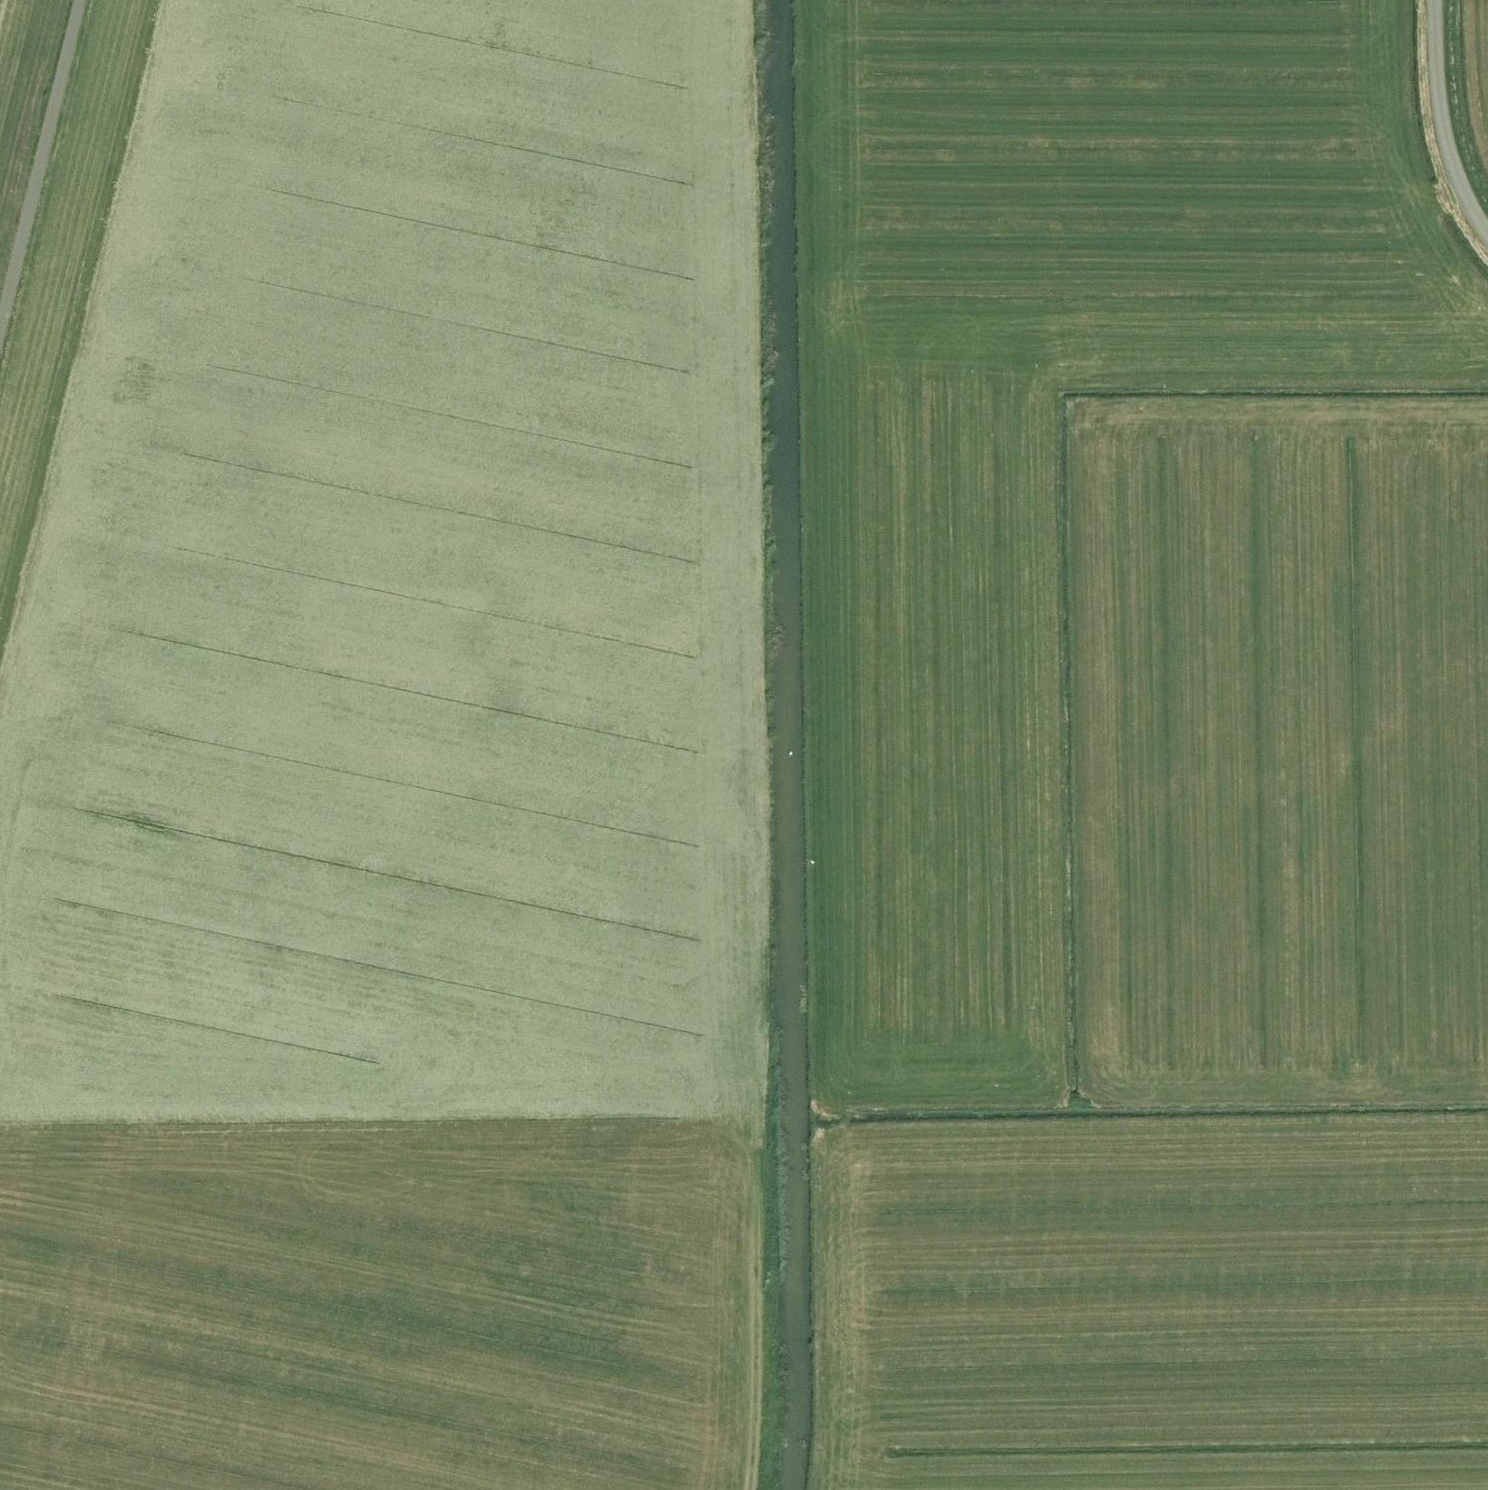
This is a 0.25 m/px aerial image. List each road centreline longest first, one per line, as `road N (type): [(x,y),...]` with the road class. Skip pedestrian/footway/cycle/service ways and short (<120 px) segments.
road 1 (track): [(750,1489),(754,1111)]
road 2 (unclassified): [(1487,236),(1442,131),(1437,0)]

